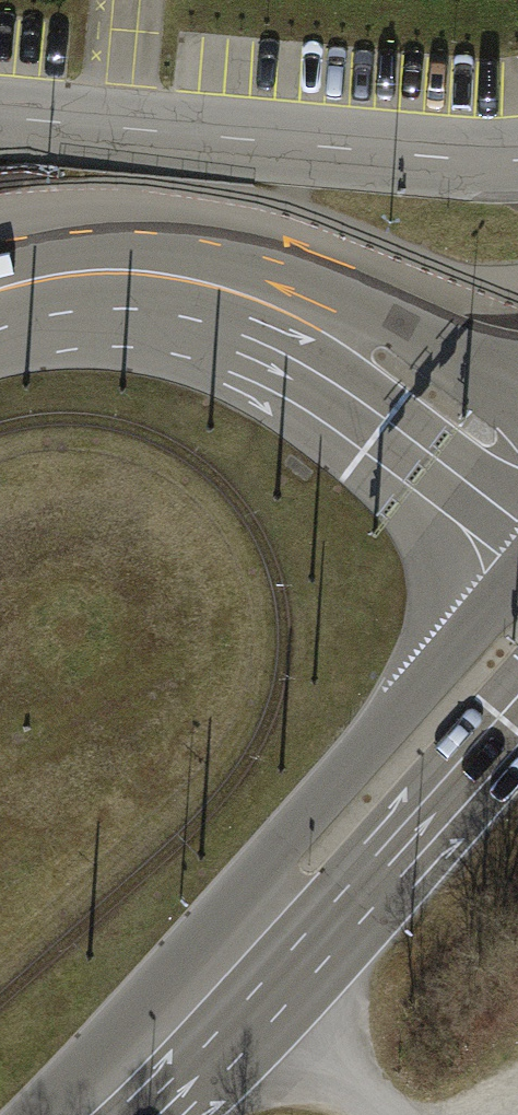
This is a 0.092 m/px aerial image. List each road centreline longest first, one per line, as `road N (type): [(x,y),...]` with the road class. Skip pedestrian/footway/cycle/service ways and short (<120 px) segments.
road 1 (secondary): [(517,572),(271,856),(85,1114)]
road 2 (unclassified): [(517,160),(0,117)]
road 3 (secondary): [(111,1114),(254,1012),(420,830)]
road 4 (unclassified): [(248,296),(351,390),(517,516)]
road 5 (unclassified): [(0,290),(107,271),(248,296)]
road 6 (unclassified): [(411,340),(248,296)]
road 7 (secondary): [(420,830),(517,697)]
road 8 (unclassified): [(517,419),(411,340)]
road 9 (motorway): [(420,830),(517,758)]

